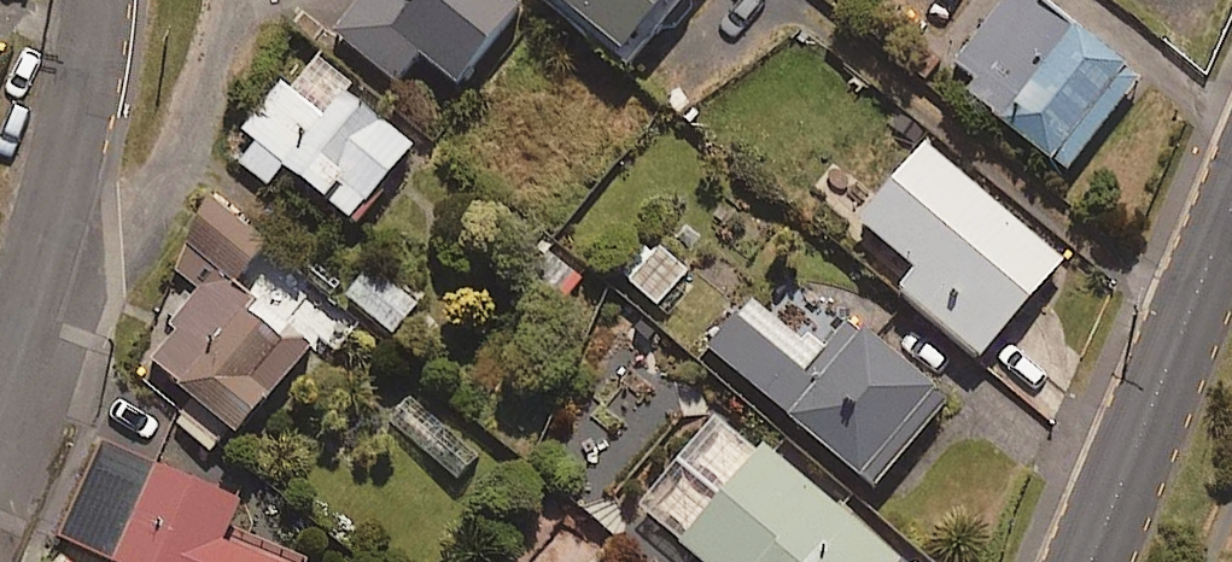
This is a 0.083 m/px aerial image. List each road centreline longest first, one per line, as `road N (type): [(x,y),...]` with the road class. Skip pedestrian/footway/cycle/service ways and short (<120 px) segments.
road 1 (secondary): [(1231,195),(1090,561)]
road 2 (residential): [(0,373),(66,198),(104,0)]

